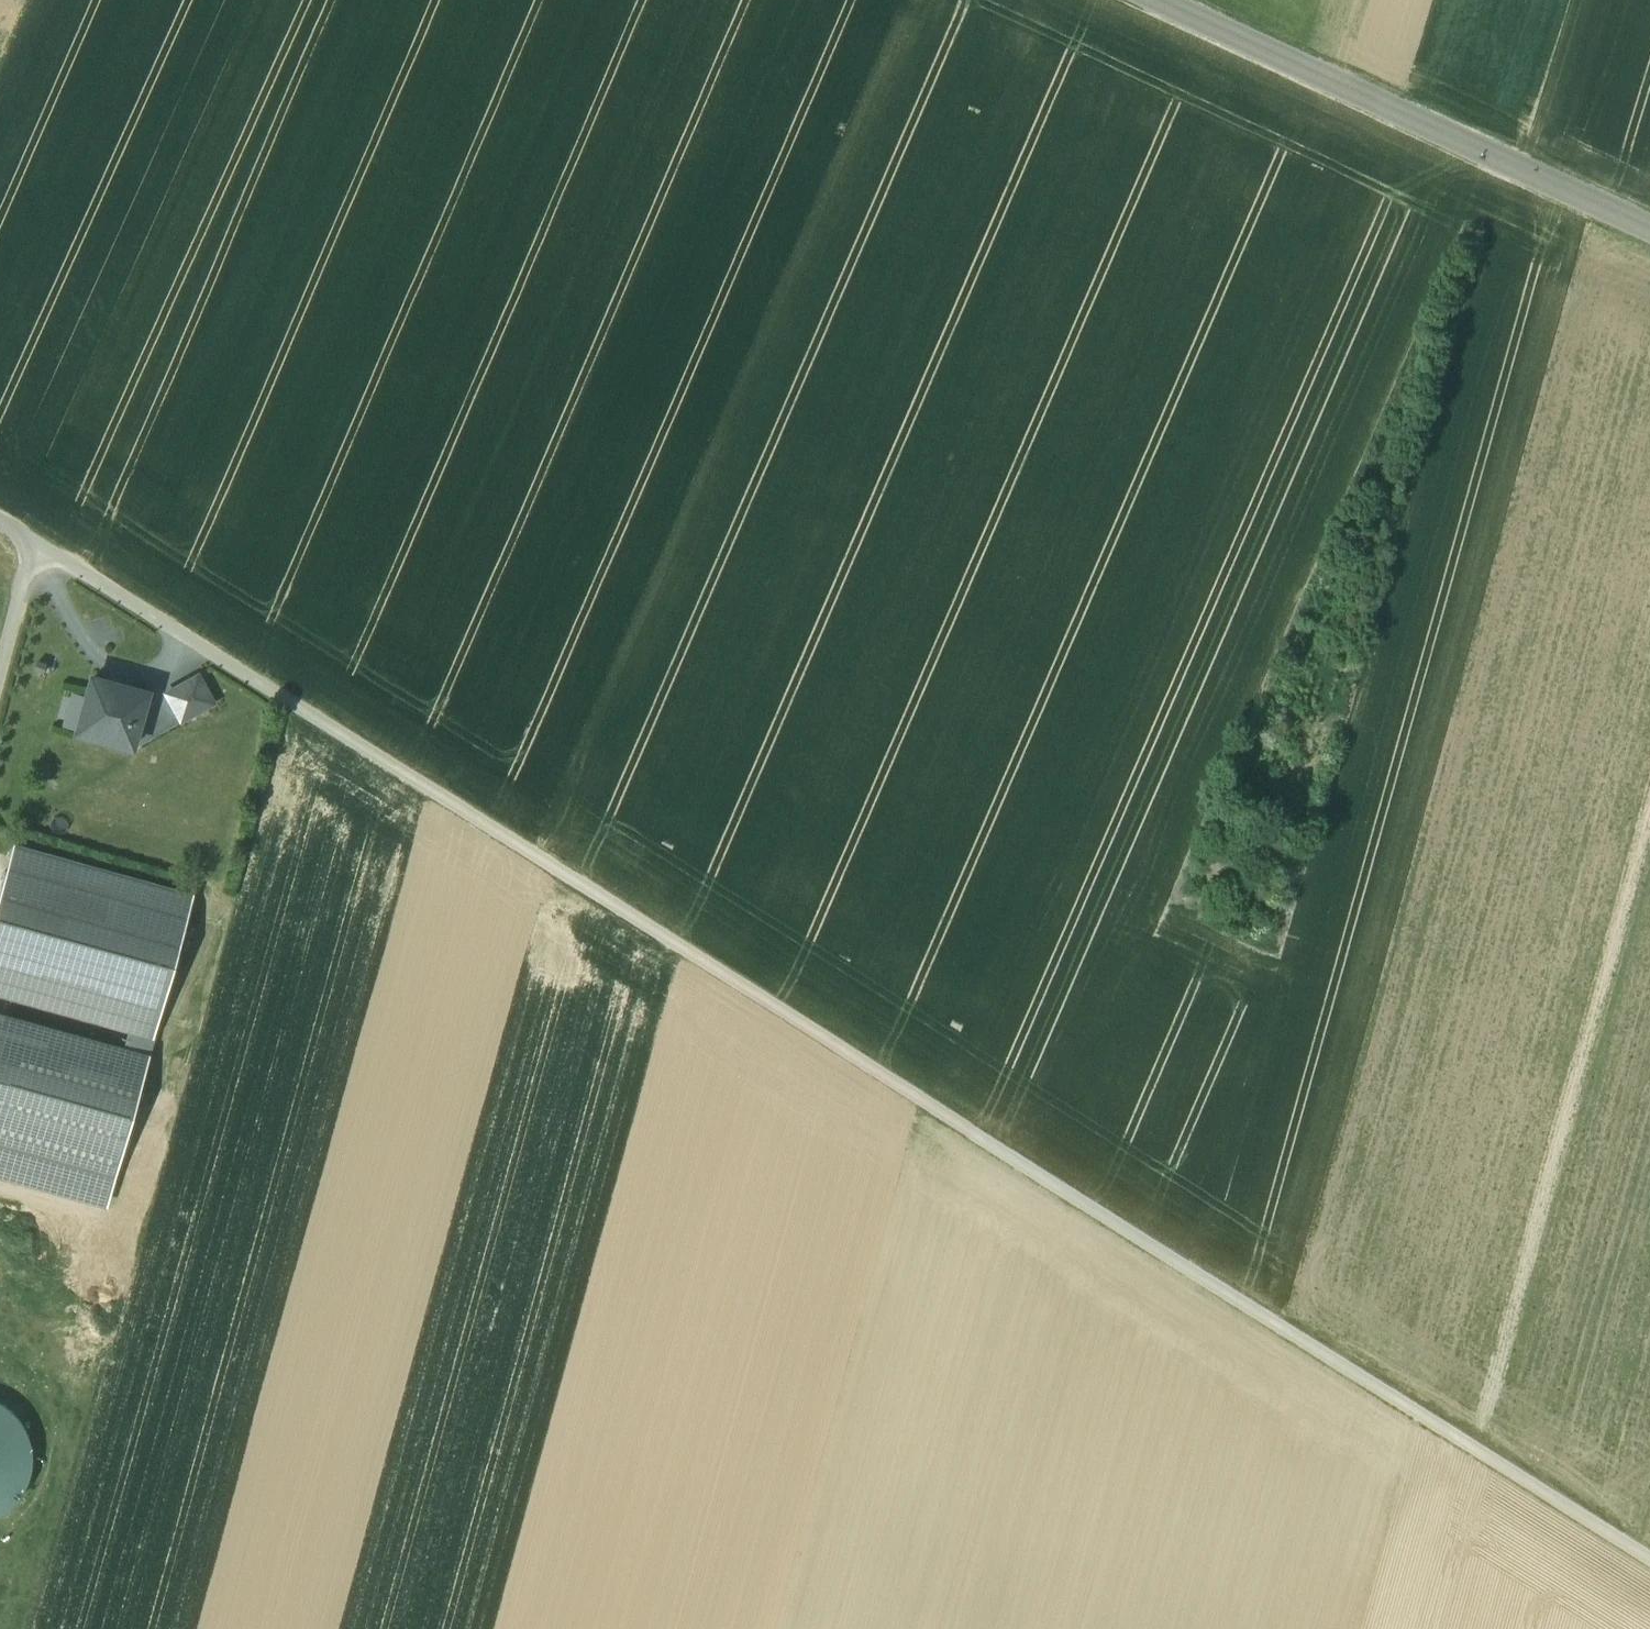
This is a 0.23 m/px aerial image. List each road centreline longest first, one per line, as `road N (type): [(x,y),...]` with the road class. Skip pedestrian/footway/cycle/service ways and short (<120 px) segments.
road 1 (track): [(303,712),(1649,1557)]
road 2 (tertiary): [(1649,228),(1159,0)]

